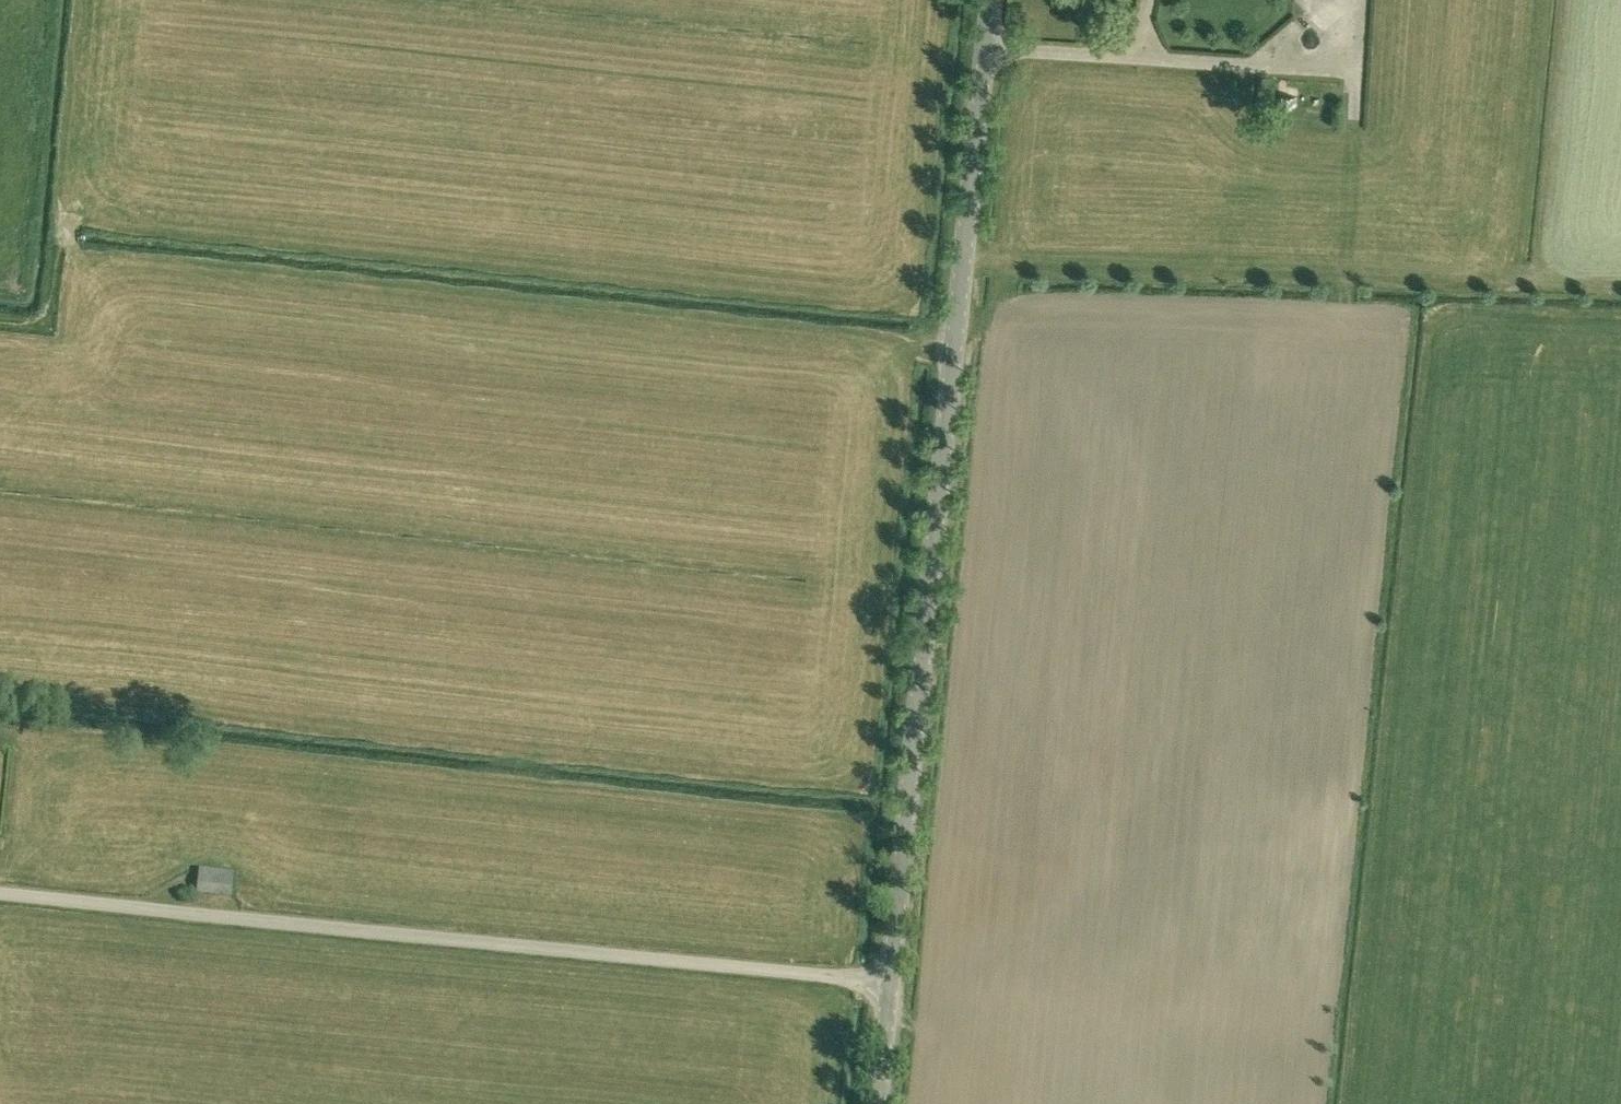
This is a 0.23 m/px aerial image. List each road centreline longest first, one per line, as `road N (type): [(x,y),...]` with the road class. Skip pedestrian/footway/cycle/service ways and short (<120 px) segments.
road 1 (unclassified): [(879,1103),(994,0)]

